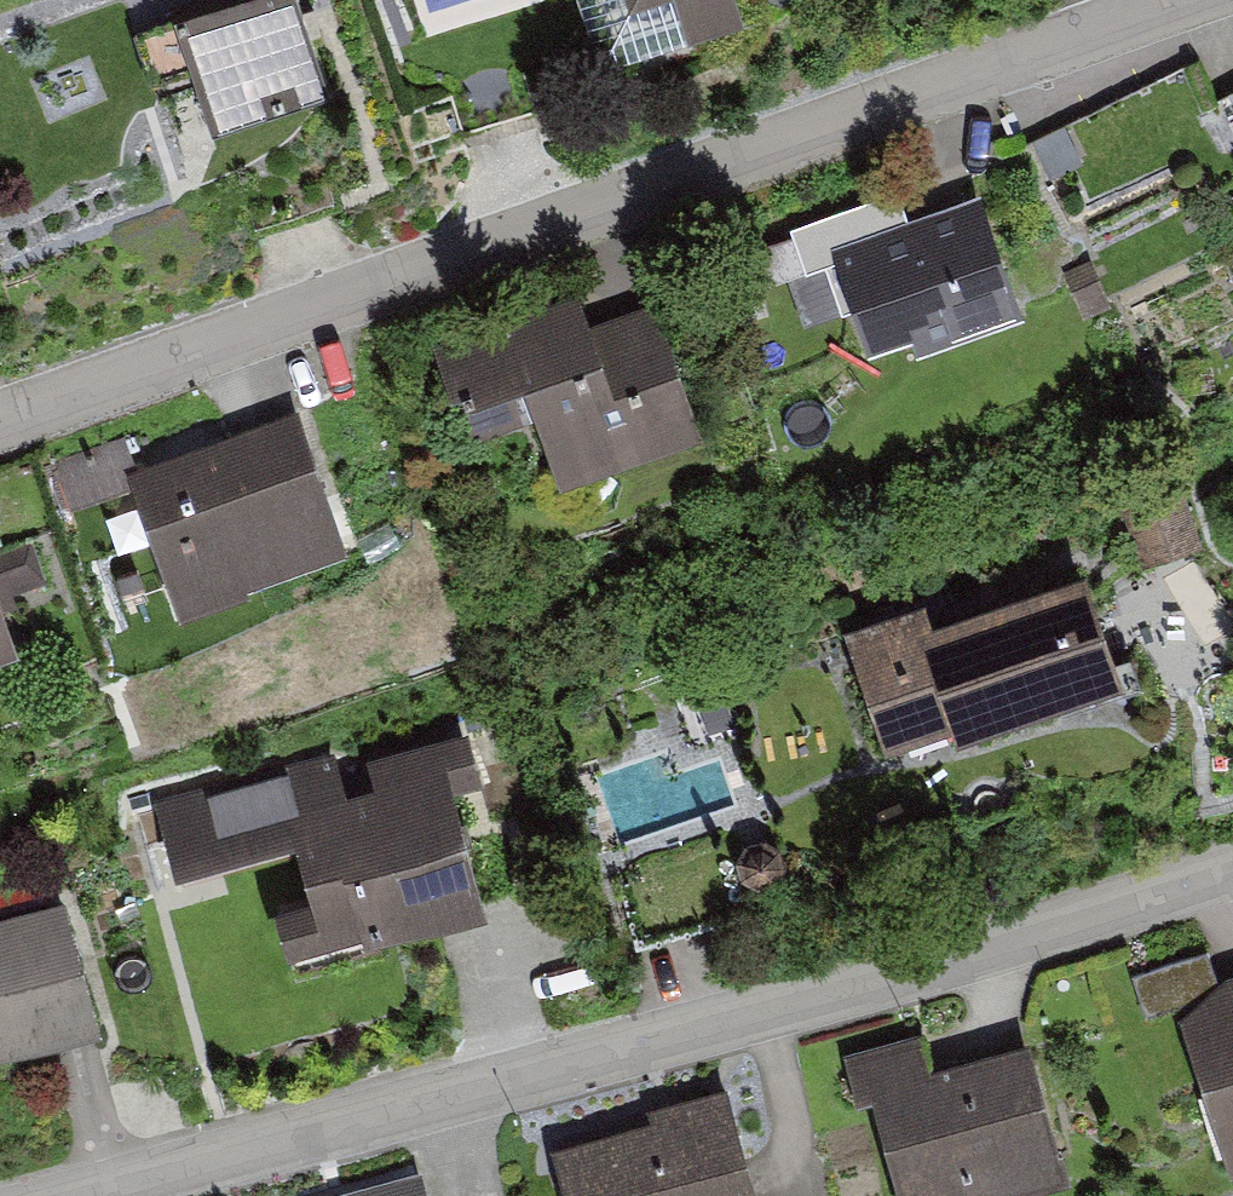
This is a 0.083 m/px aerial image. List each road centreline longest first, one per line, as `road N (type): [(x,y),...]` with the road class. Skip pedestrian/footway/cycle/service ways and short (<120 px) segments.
road 1 (residential): [(1189,0),(0,419)]
road 2 (residential): [(64,1195),(837,986),(1232,869)]

